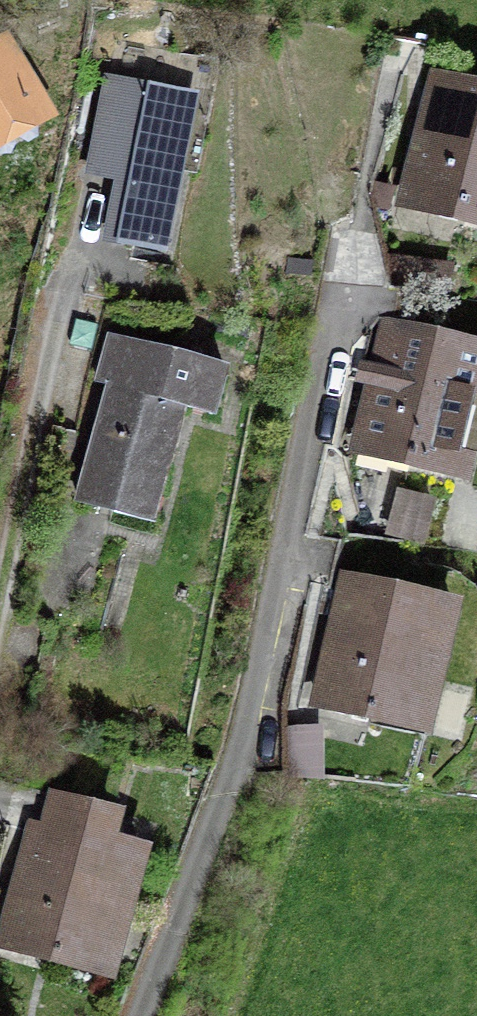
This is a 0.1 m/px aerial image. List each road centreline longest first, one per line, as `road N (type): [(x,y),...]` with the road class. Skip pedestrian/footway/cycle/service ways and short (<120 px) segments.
road 1 (residential): [(155,1015),(243,782),(350,305)]
road 2 (residential): [(0,723),(105,220)]

